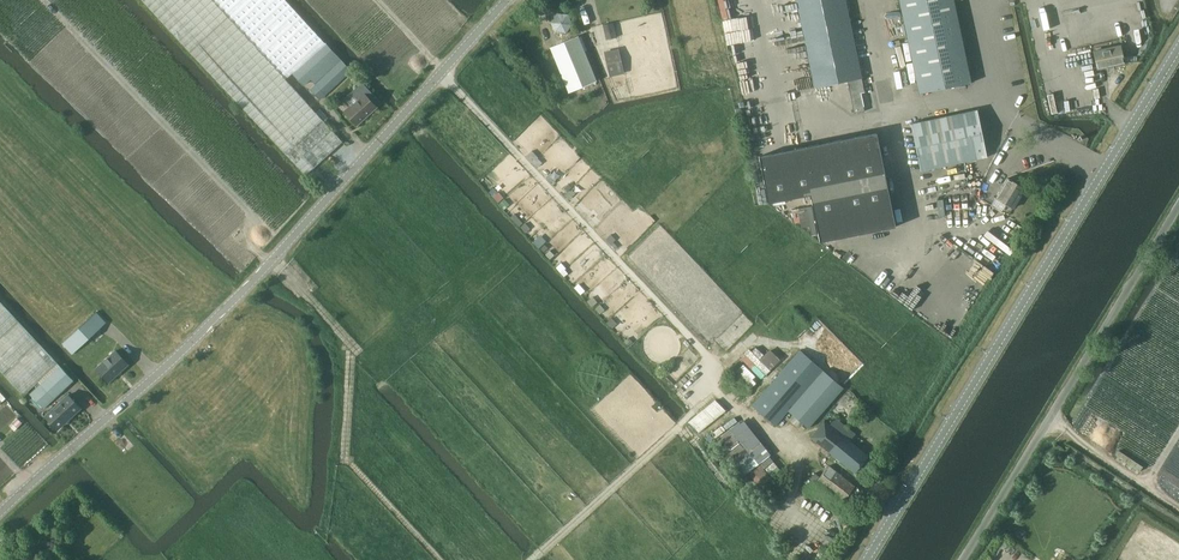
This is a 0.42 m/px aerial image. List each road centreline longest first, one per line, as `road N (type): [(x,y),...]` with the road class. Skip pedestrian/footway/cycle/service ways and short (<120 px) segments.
road 1 (residential): [(0,512),(258,276),(506,0)]
road 2 (track): [(439,559),(346,457),(353,347),(256,246),(253,215),(45,0)]
road 3 (track): [(528,559),(713,393),(714,361),(440,74)]
road 4 (tertiary): [(864,559),(1178,44)]
road 5 (residential): [(1178,208),(963,559)]
road 6 (track): [(1178,508),(1050,417)]
road 7 (track): [(317,101),(221,0)]

